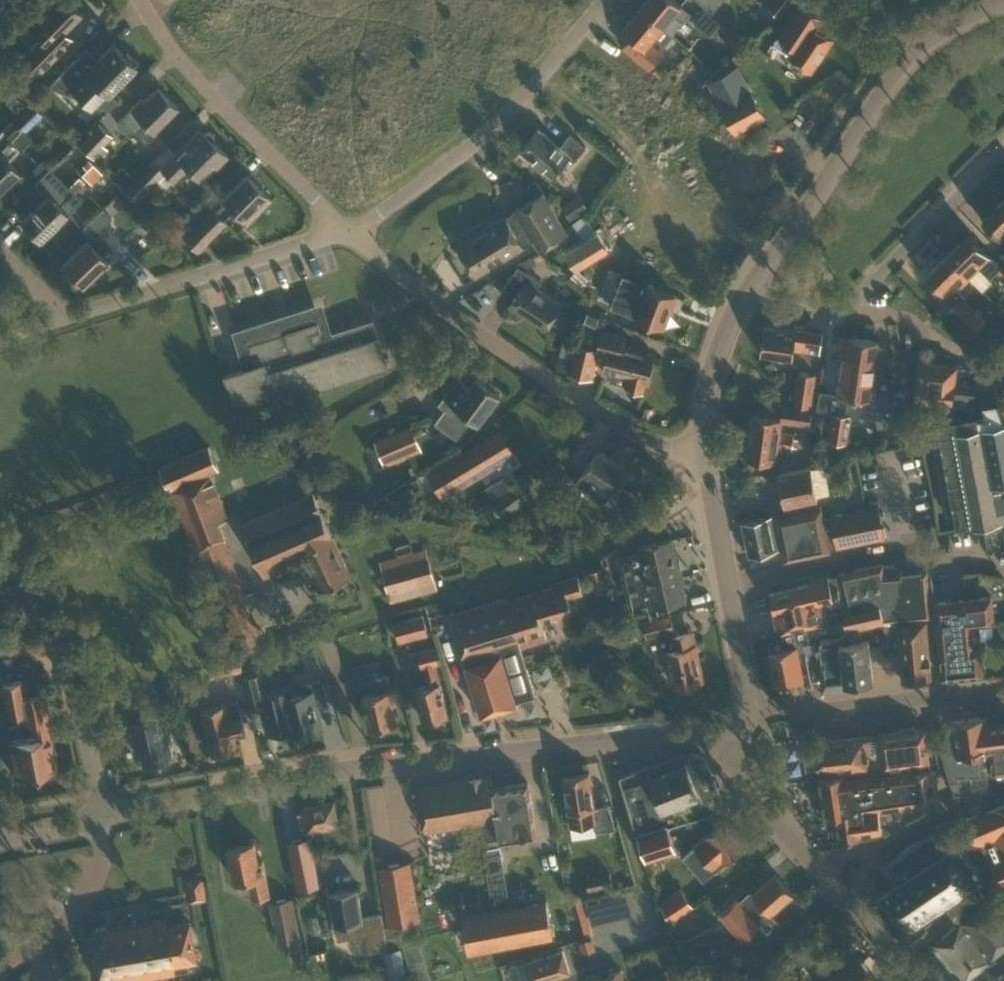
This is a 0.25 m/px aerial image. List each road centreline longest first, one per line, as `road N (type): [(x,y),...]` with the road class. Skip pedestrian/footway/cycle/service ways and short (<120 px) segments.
road 1 (tertiary): [(104,814),(366,764),(723,732)]
road 2 (unclassified): [(706,448),(650,444),(485,339),(349,236)]
road 3 (unclassified): [(349,236),(535,98),(612,0)]
road 4 (residential): [(746,292),(844,305),(1003,143)]
road 5 (unclassified): [(349,236),(185,63),(142,0)]
road 6 (unclassified): [(56,320),(349,236)]
road 7 (unclassified): [(104,814),(54,650),(0,533)]
road 8 (tertiary): [(746,292),(908,55)]
road 9 (residential): [(729,585),(891,553),(1003,562)]
road 10 (residential): [(1003,693),(752,719)]
road 11 (residential): [(0,970),(84,902),(102,870),(104,814)]
road 12 (residential): [(819,869),(1003,789)]
road 13 (residential): [(819,869),(723,732)]
road 14 (tertiary): [(706,448),(722,334),(746,292)]
road 15 (residential): [(819,869),(917,980)]
road 16 (tertiary): [(729,585),(706,448)]
road 17 (tertiary): [(752,719),(729,585)]
road 18 (track): [(830,882),(774,946),(761,980)]

